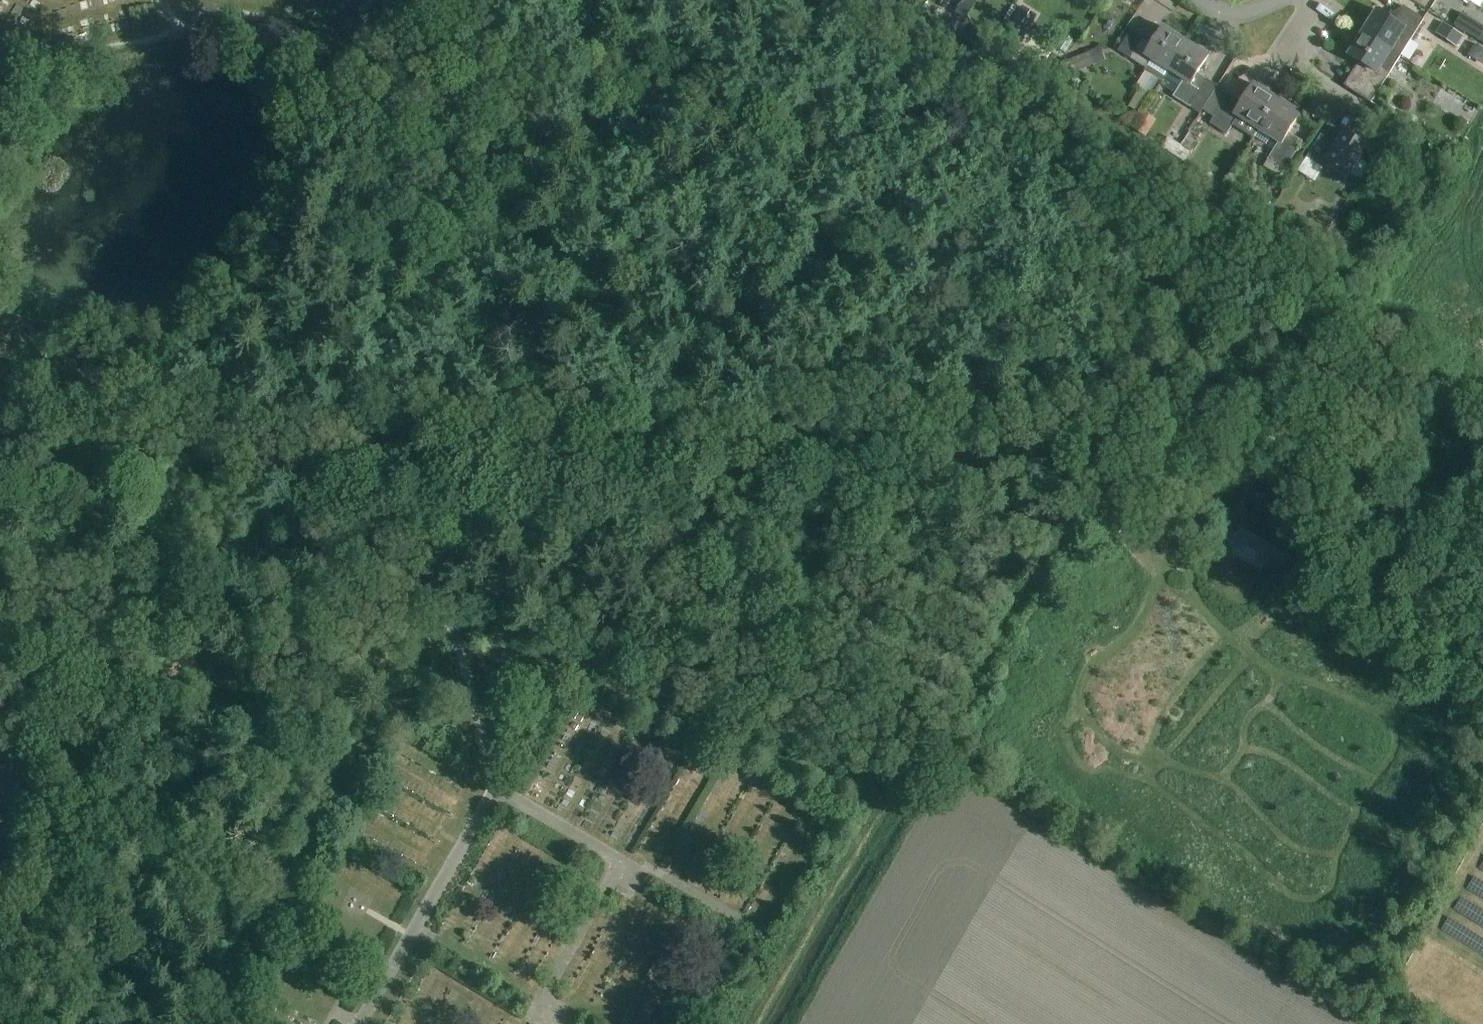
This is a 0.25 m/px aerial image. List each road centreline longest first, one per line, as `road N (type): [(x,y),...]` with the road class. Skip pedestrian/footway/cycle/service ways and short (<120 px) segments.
road 1 (track): [(0,494),(1377,473),(1431,486),(1482,519)]
road 2 (residential): [(1373,124),(1288,61),(1308,24),(1299,0)]

